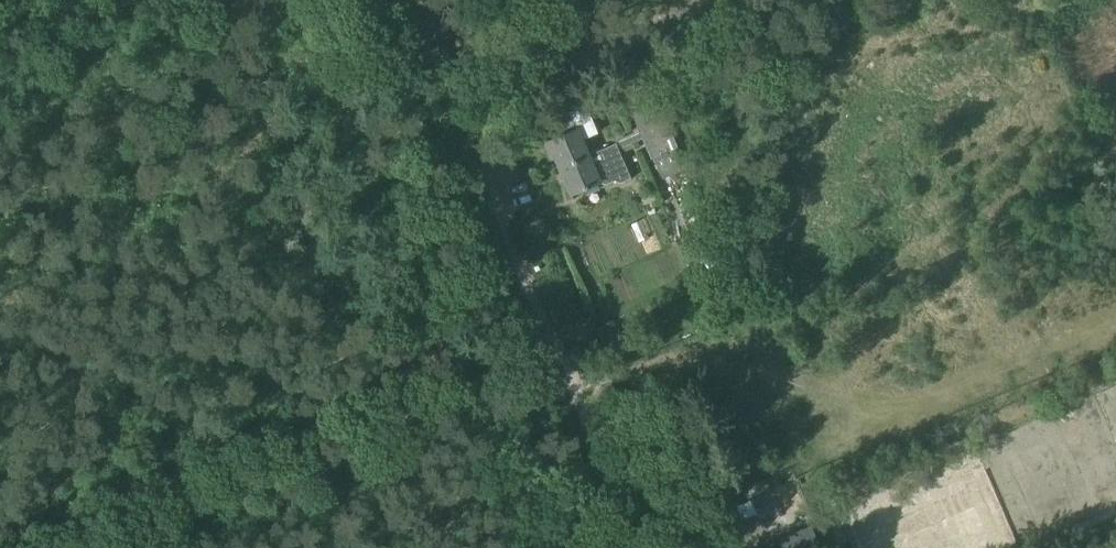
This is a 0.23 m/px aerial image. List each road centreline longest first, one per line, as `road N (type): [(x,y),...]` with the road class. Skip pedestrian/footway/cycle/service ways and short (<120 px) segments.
road 1 (track): [(519,547),(267,0)]
road 2 (unclassified): [(645,545),(397,0)]
road 3 (track): [(545,337),(74,547)]

